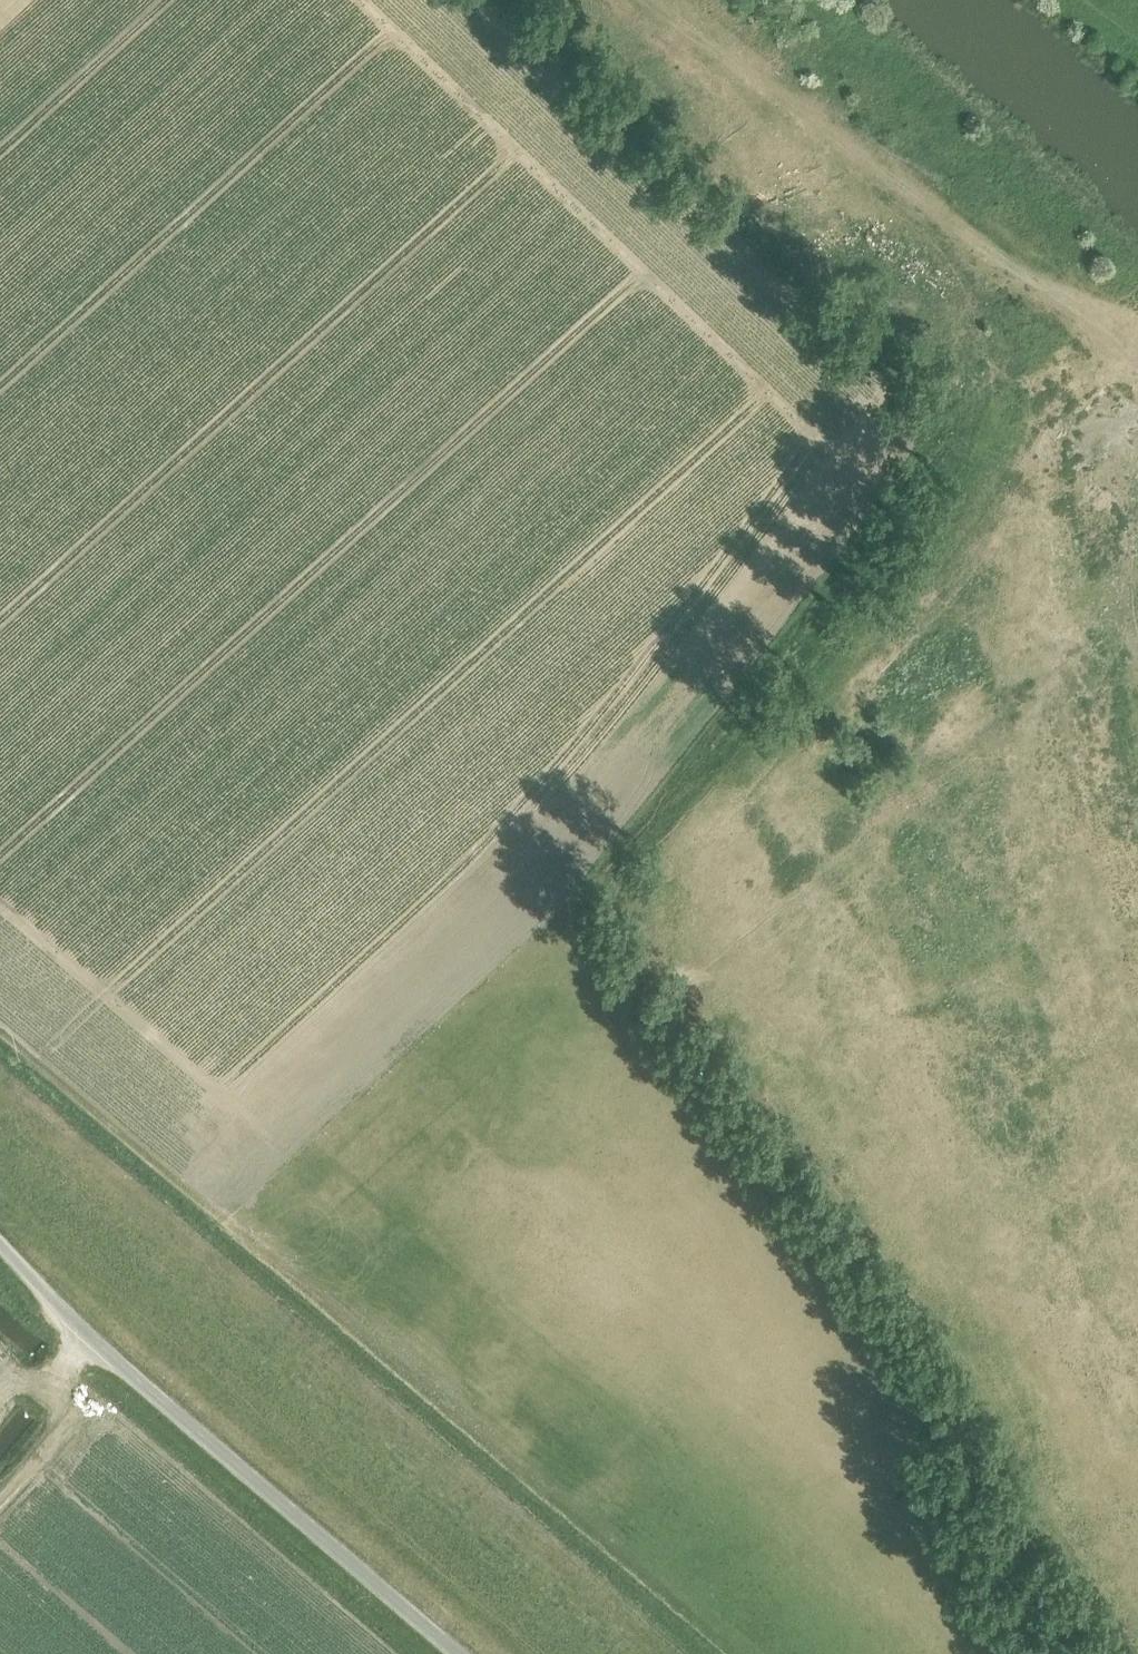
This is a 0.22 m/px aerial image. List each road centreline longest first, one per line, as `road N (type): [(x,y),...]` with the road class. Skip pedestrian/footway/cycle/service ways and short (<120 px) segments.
road 1 (unclassified): [(458,1653),(82,1334),(0,1242)]
road 2 (track): [(1137,355),(645,0)]

